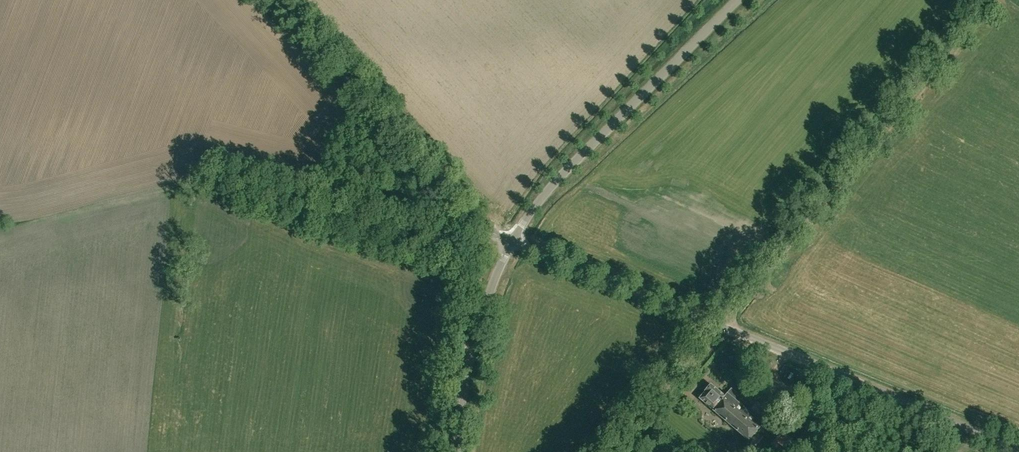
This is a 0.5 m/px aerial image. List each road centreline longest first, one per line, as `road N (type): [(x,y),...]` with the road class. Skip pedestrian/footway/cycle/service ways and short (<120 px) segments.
road 1 (unclassified): [(1018,446),(512,241)]
road 2 (unclassified): [(512,241),(494,233),(275,0)]
road 3 (unclassified): [(512,241),(559,178),(737,0)]
road 4 (unclassified): [(457,451),(472,350),(512,241)]

